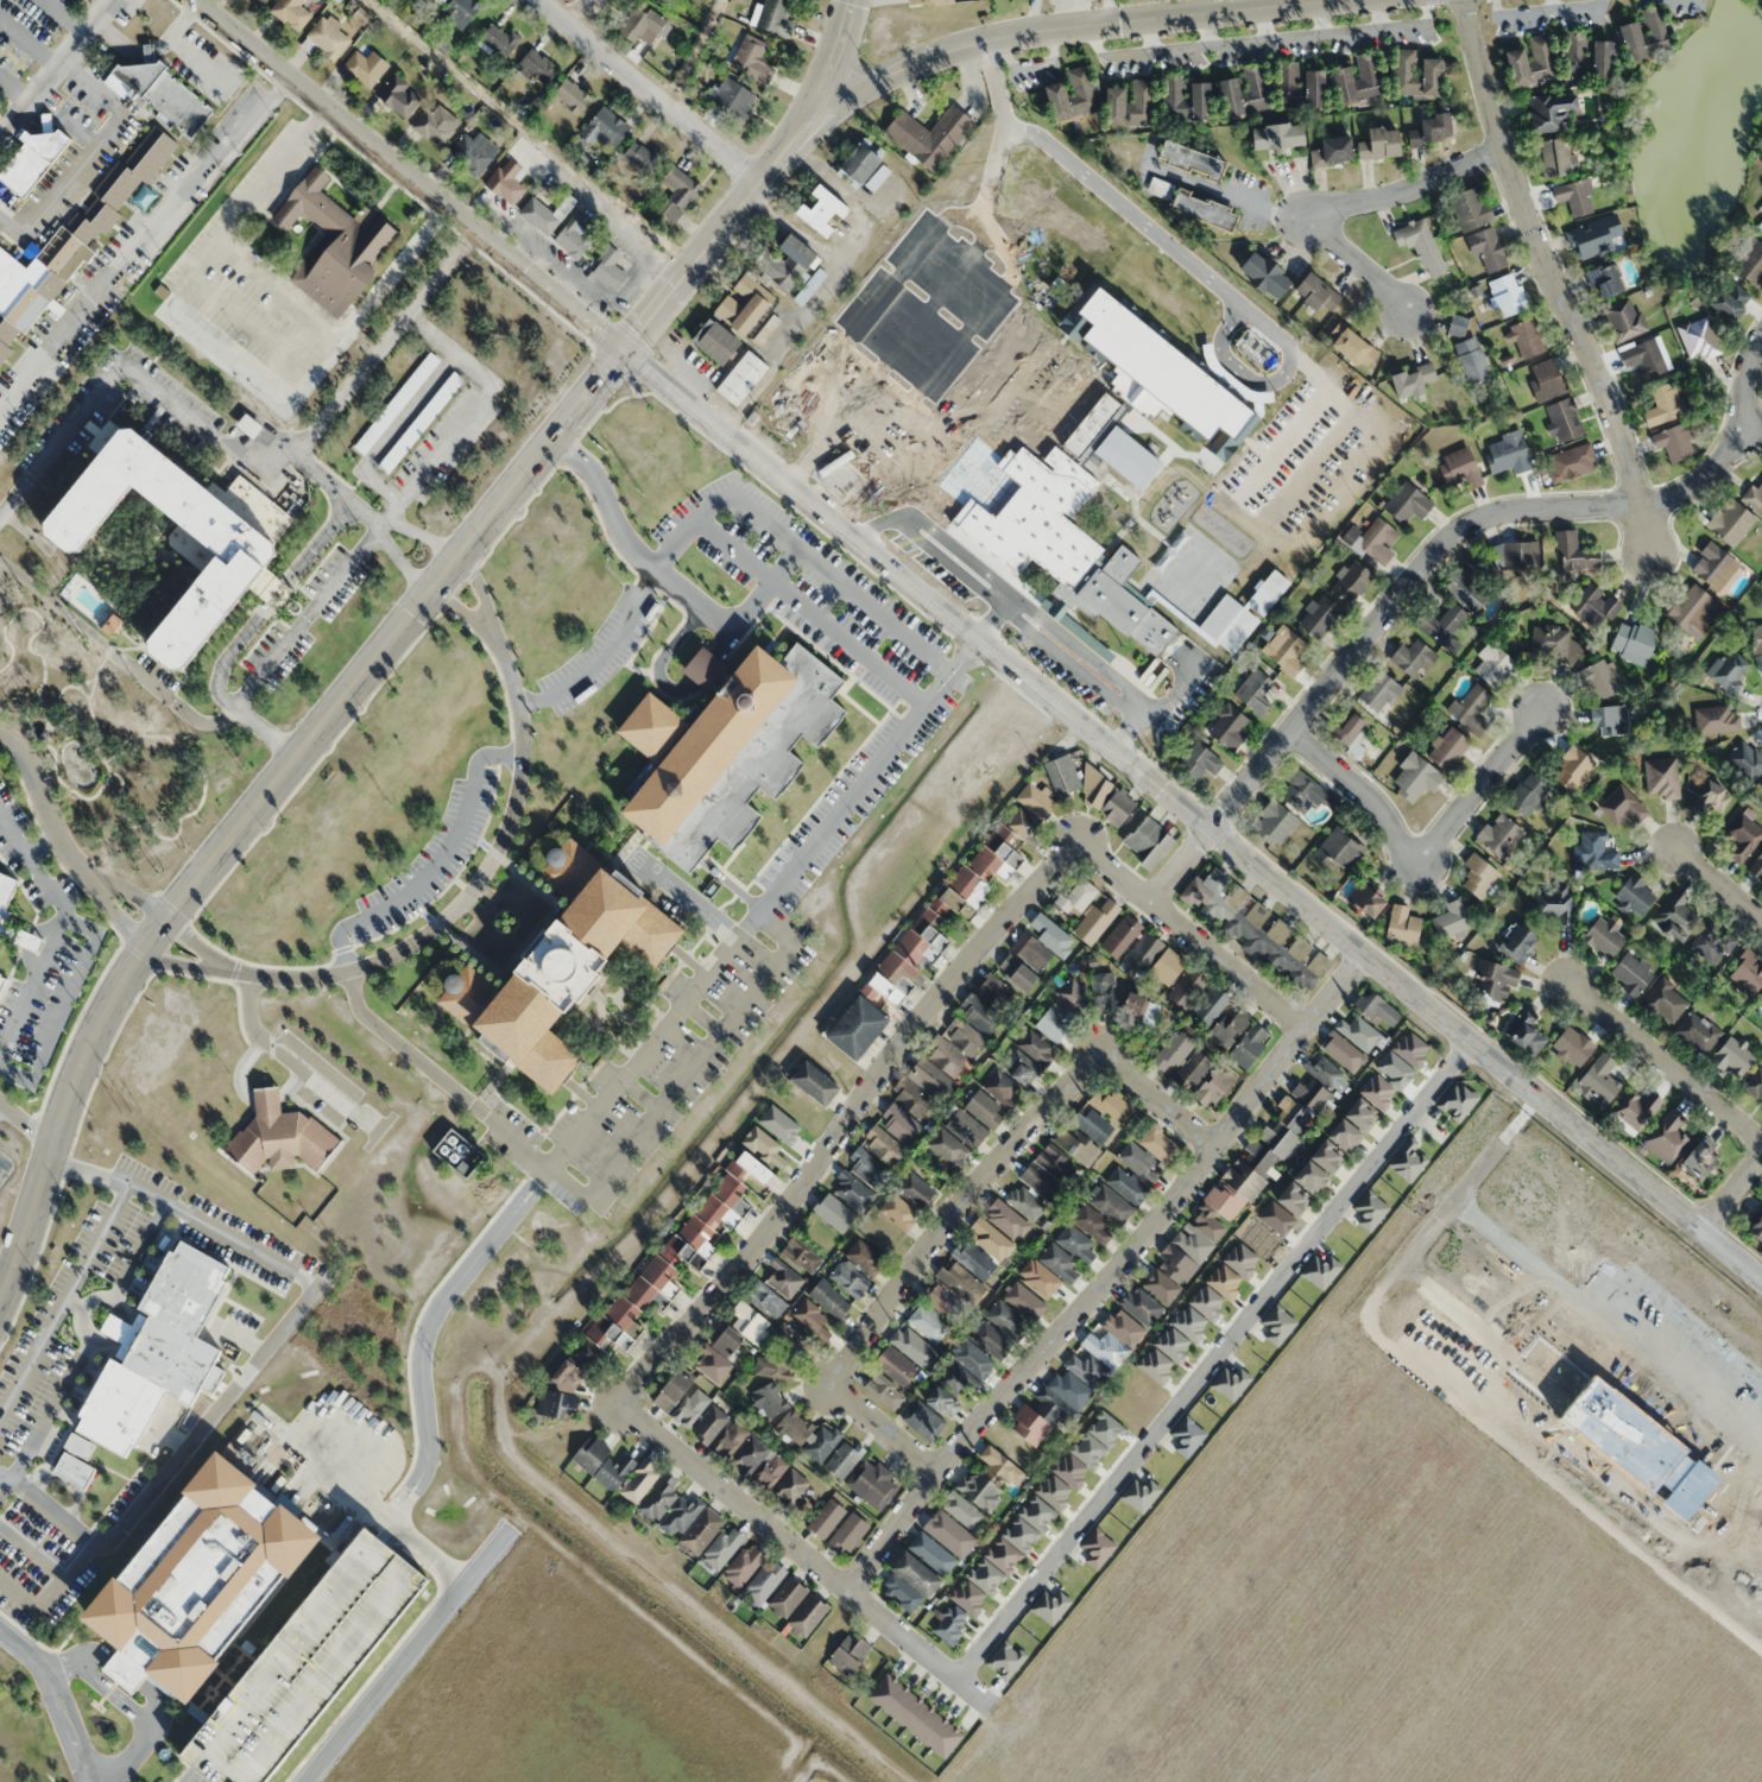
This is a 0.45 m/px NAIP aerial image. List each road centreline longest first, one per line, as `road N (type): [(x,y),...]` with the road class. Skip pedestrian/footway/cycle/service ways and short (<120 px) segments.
road 1 (tertiary): [(620,356),(1761,1281)]
road 2 (tertiary): [(620,356),(132,977),(83,1073),(0,1313)]
road 3 (tertiary): [(1384,0),(975,49),(892,77),(832,118),(769,176),(620,356)]
road 4 (residential): [(1148,901),(1448,537),(1508,512),(1637,503),(1690,489),(1729,450),(1761,340)]
road 5 (residential): [(1364,955),(1176,1199),(973,1430),(851,1592)]
road 6 (residential): [(956,1677),(1469,1040)]
road 7 (residential): [(618,1401),(800,1189),(965,963),(1081,841)]
road 8 (residential): [(940,1472),(846,1397),(835,1379),(917,1257),(993,1164),(1103,1055),(1218,1145)]
road 9 (residential): [(1648,552),(1619,429),(1502,146),(1461,0)]
road 10 (tertiary): [(192,0),(620,356)]
road 11 (residential): [(618,1401),(993,1710)]
road 12 (residential): [(1289,733),(1358,786),(1401,845),(1419,854),(1438,841),(1540,712)]
road 13 (residential): [(1502,146),(1324,214),(1335,242),(1414,314)]
road 14 (residential): [(304,1781),(507,1531)]
road 15 (residential): [(1081,841),(1308,1026)]
road 16 (residential): [(540,0),(769,176)]
road 17 (residential): [(1761,1144),(1553,971)]
road 18 (residential): [(0,738),(40,786),(53,839),(82,873),(160,935)]
road 19 (residential): [(847,0),(815,103),(769,176)]
road 20 (residential): [(0,1631),(44,1673),(89,1781)]
road 21 (residential): [(1761,918),(1666,840)]

